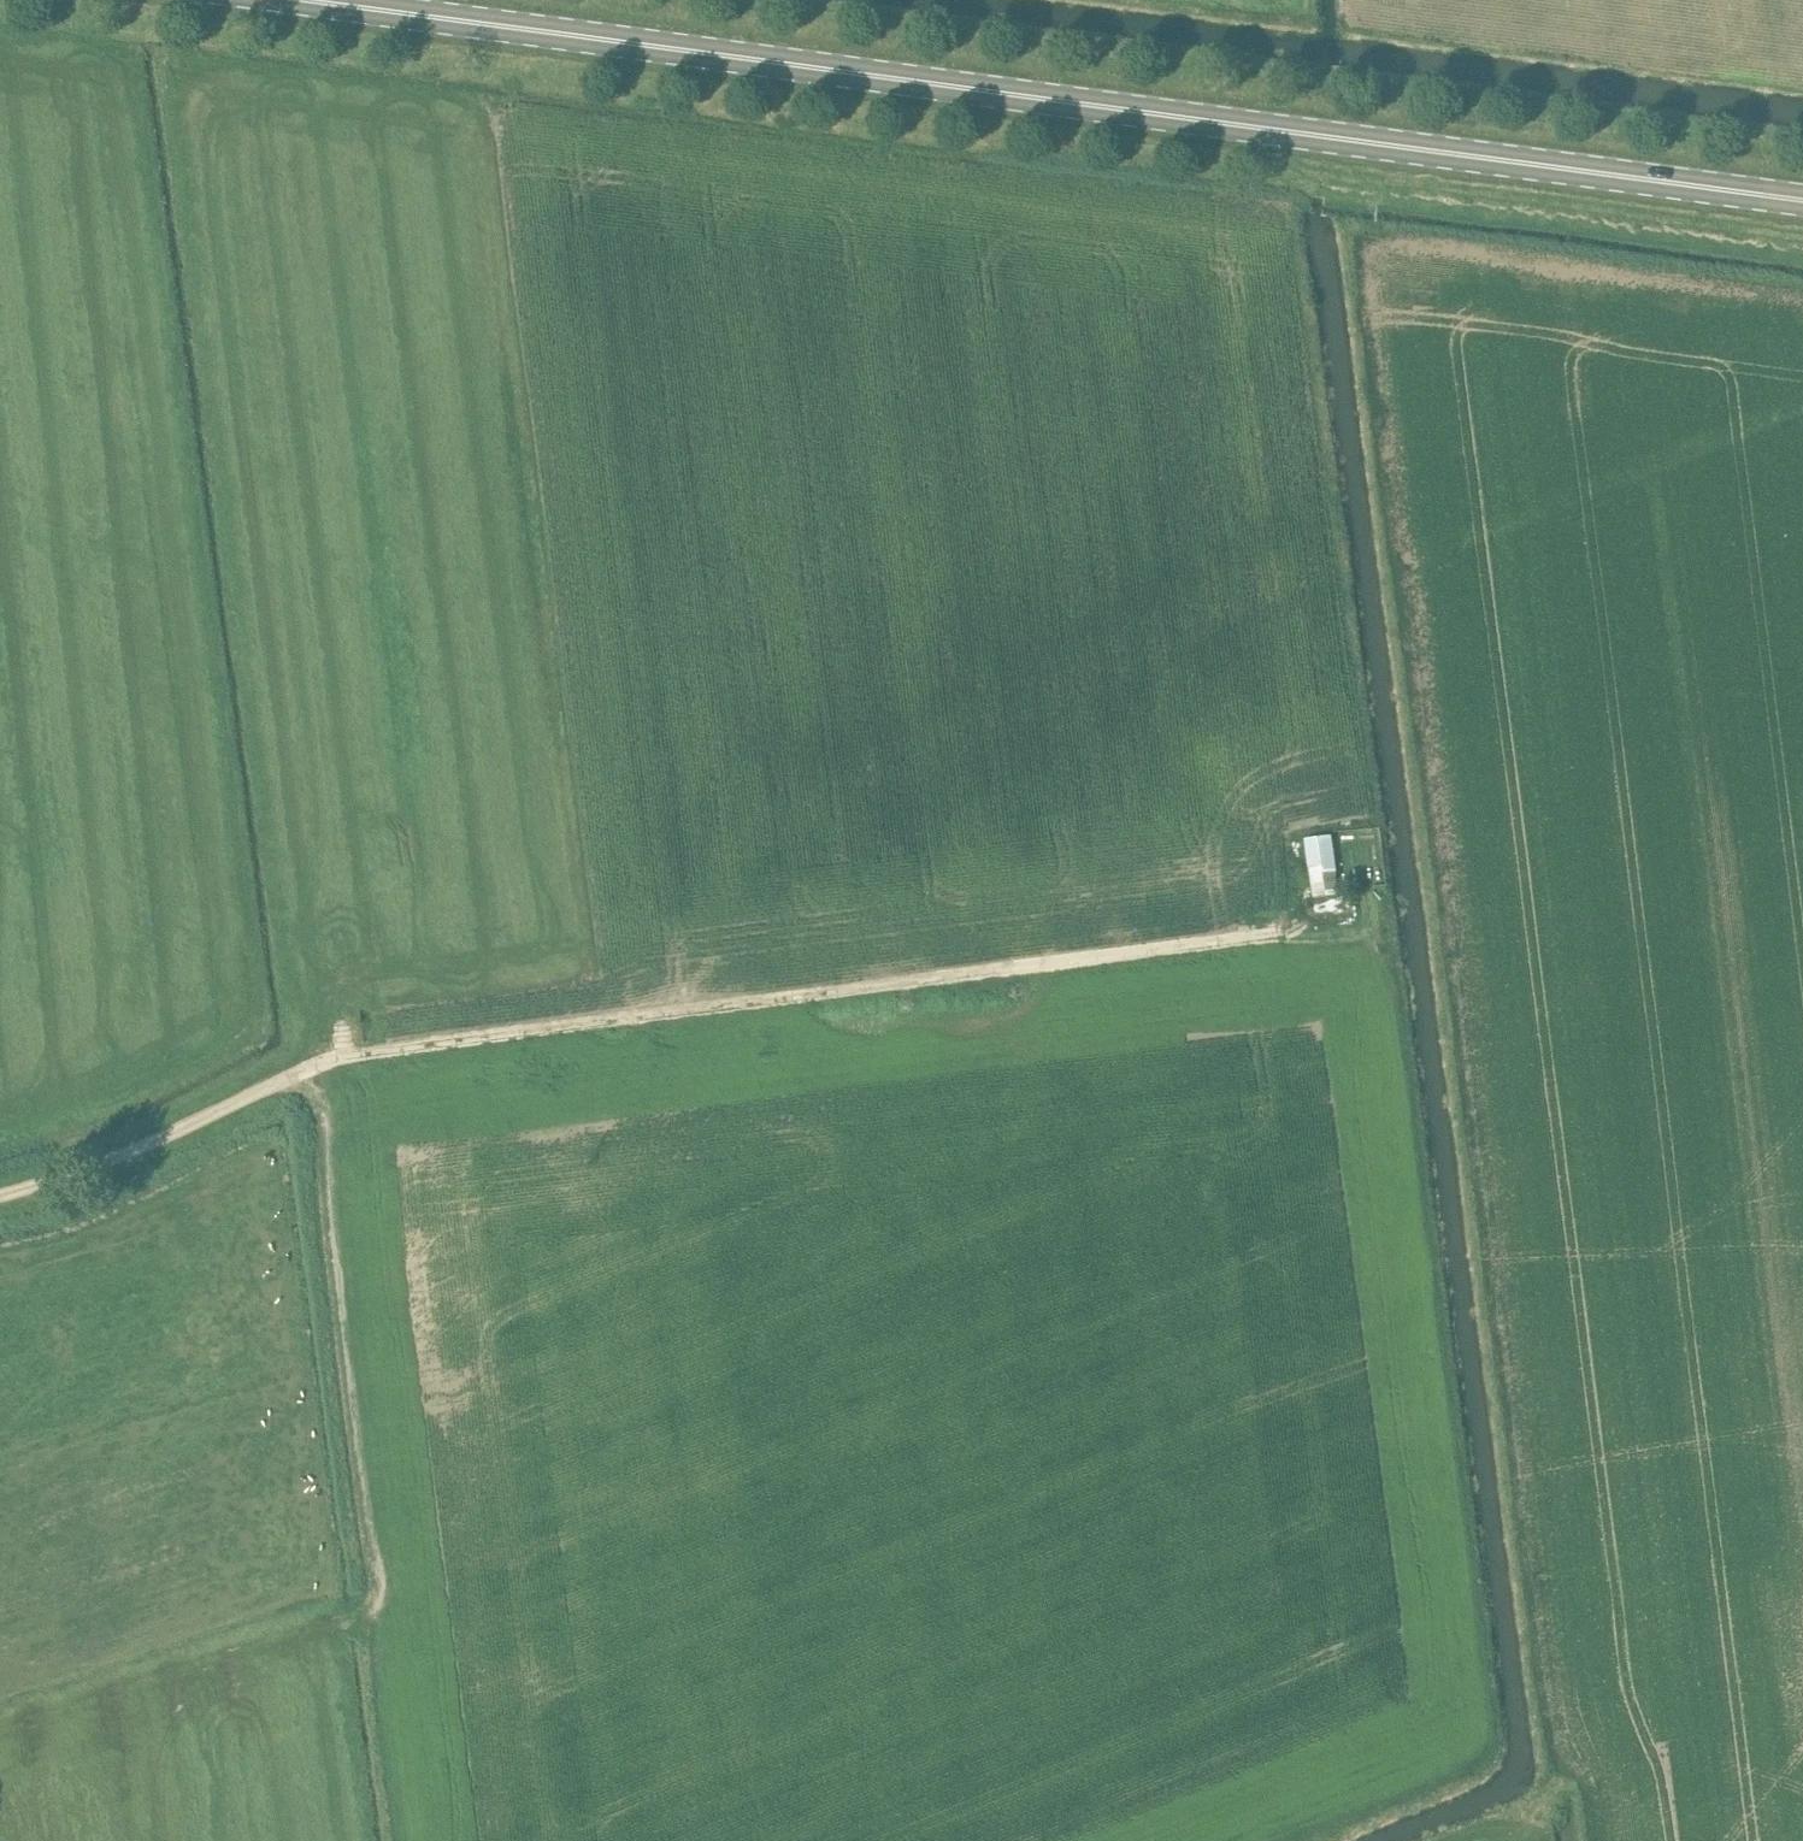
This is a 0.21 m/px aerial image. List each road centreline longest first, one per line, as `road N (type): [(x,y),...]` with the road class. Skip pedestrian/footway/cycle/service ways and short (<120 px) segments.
road 1 (primary): [(1802,200),(306,0)]
road 2 (track): [(1260,939),(314,1061),(173,1136),(0,1196)]

